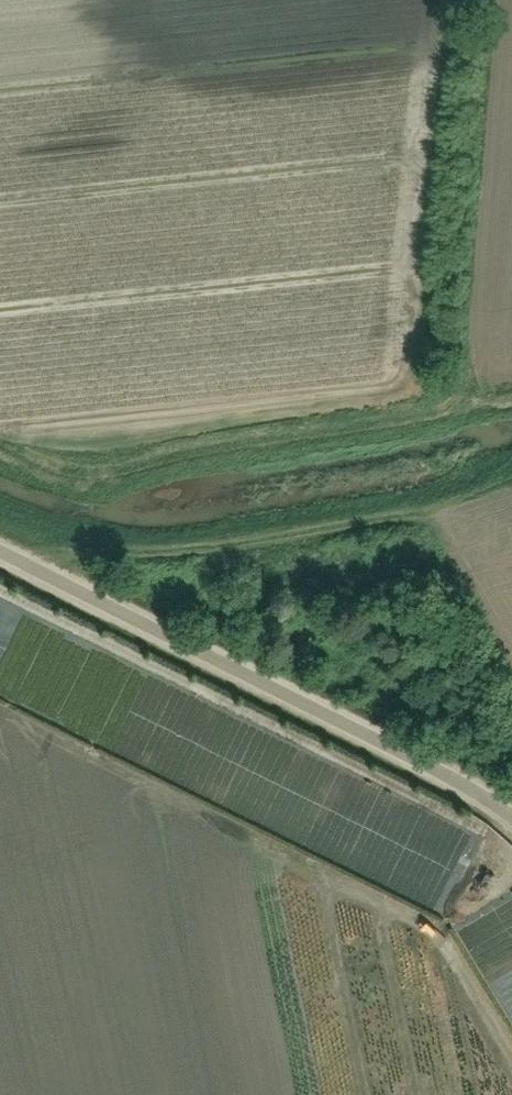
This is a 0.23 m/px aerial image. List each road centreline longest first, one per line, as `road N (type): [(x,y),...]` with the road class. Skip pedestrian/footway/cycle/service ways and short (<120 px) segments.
road 1 (unclassified): [(511,814),(0,552)]

